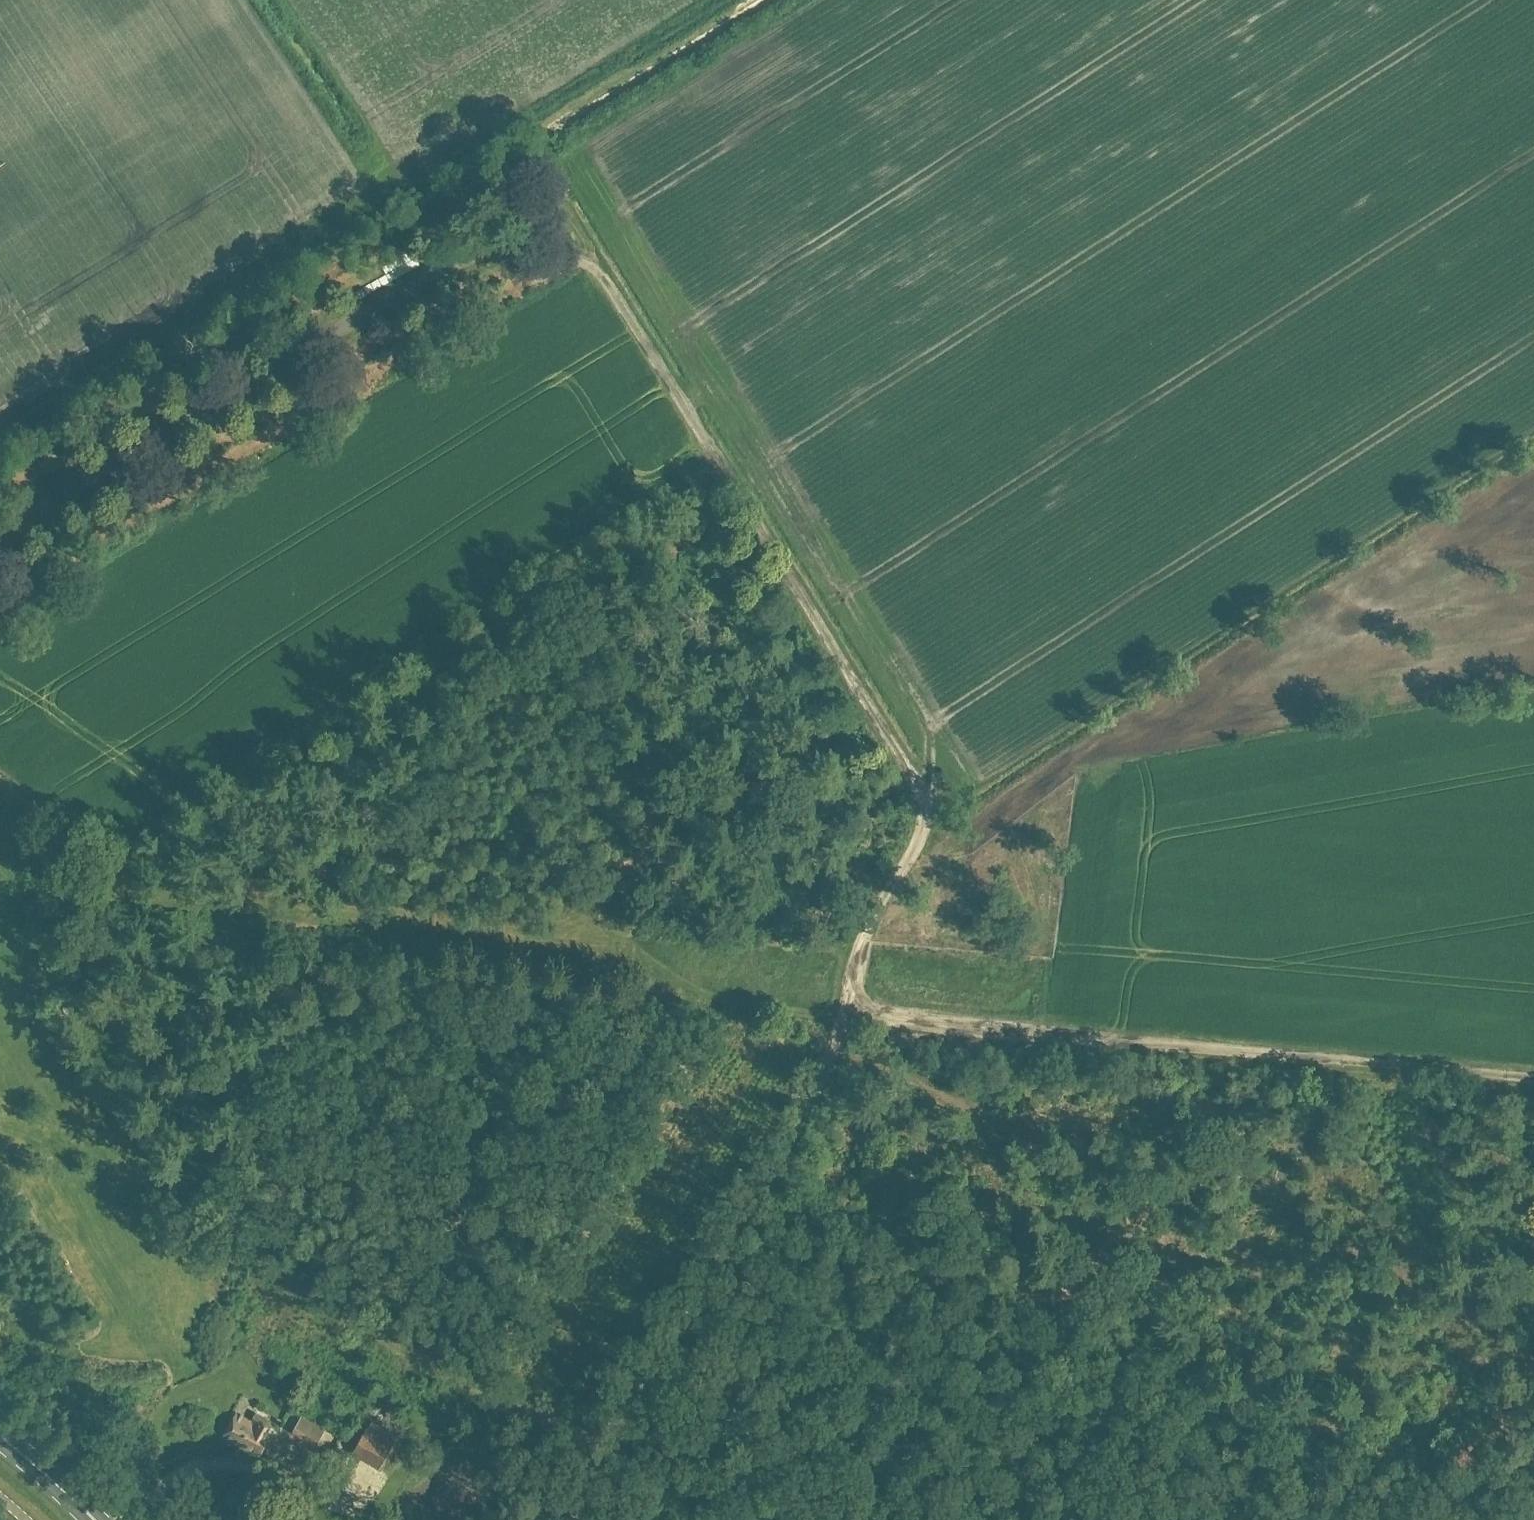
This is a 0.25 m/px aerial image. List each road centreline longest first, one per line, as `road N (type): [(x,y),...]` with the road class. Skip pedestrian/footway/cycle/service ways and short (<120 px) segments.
road 1 (primary): [(94,1519),(0,1437)]

